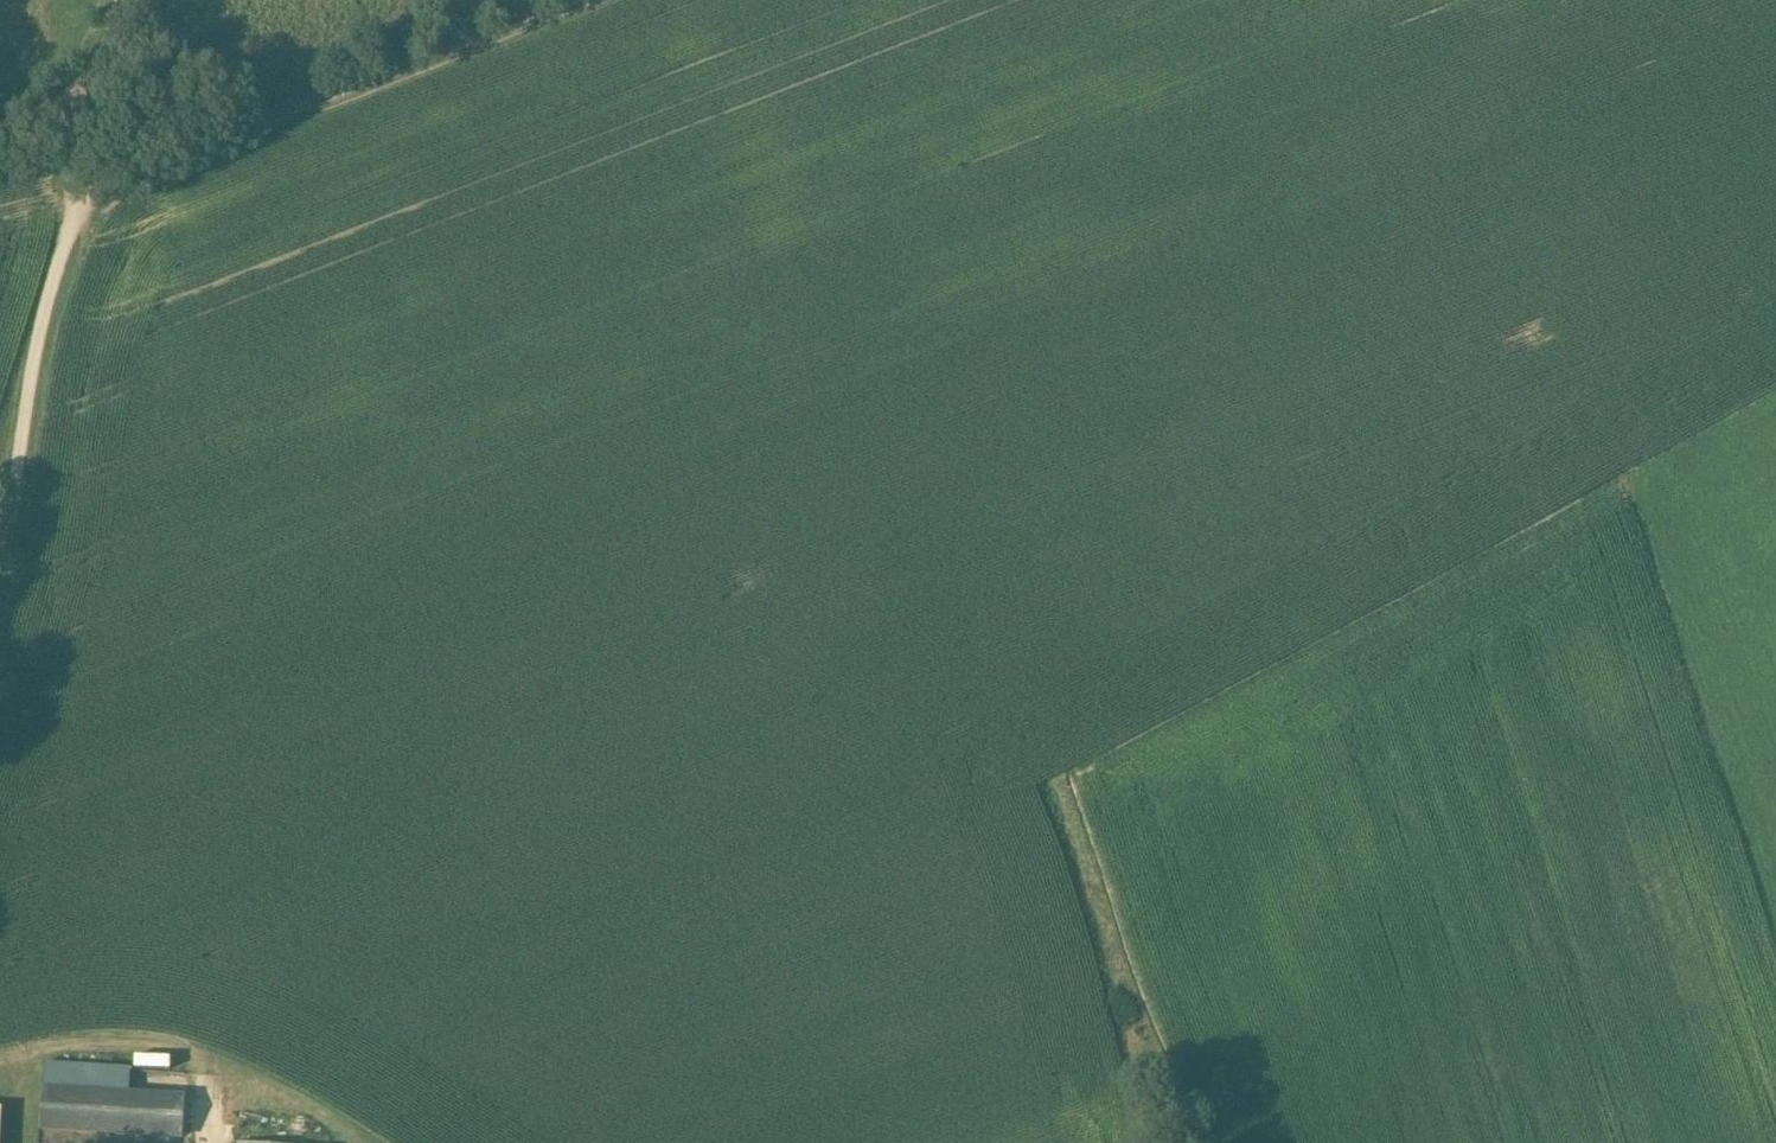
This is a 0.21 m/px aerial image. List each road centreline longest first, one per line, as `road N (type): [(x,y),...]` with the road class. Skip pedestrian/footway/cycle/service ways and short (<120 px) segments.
road 1 (track): [(82,194),(563,0)]
road 2 (unclassified): [(0,538),(21,457),(42,301),(82,194)]
road 3 (track): [(24,117),(86,79),(109,36)]

